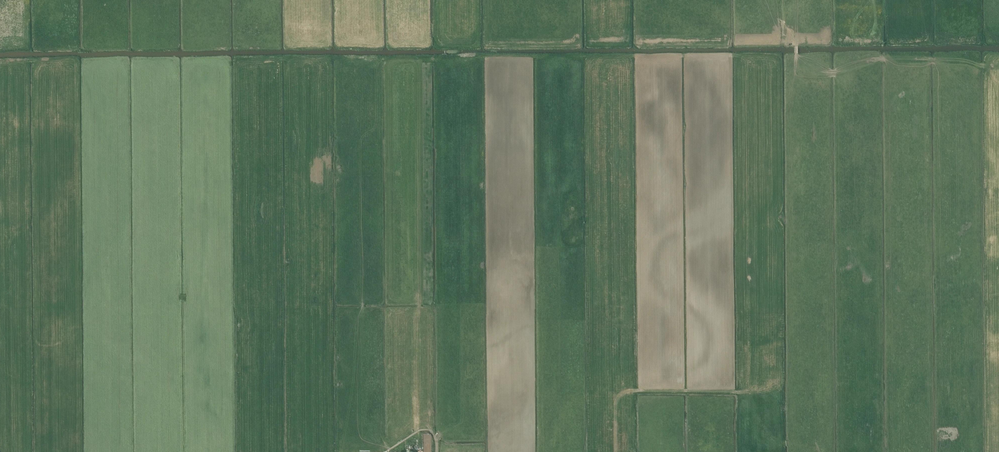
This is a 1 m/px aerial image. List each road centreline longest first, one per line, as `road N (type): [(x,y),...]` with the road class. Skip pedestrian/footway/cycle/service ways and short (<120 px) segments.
road 1 (track): [(998,66),(880,59),(836,73),(797,69),(796,46),(771,16),(769,0)]

